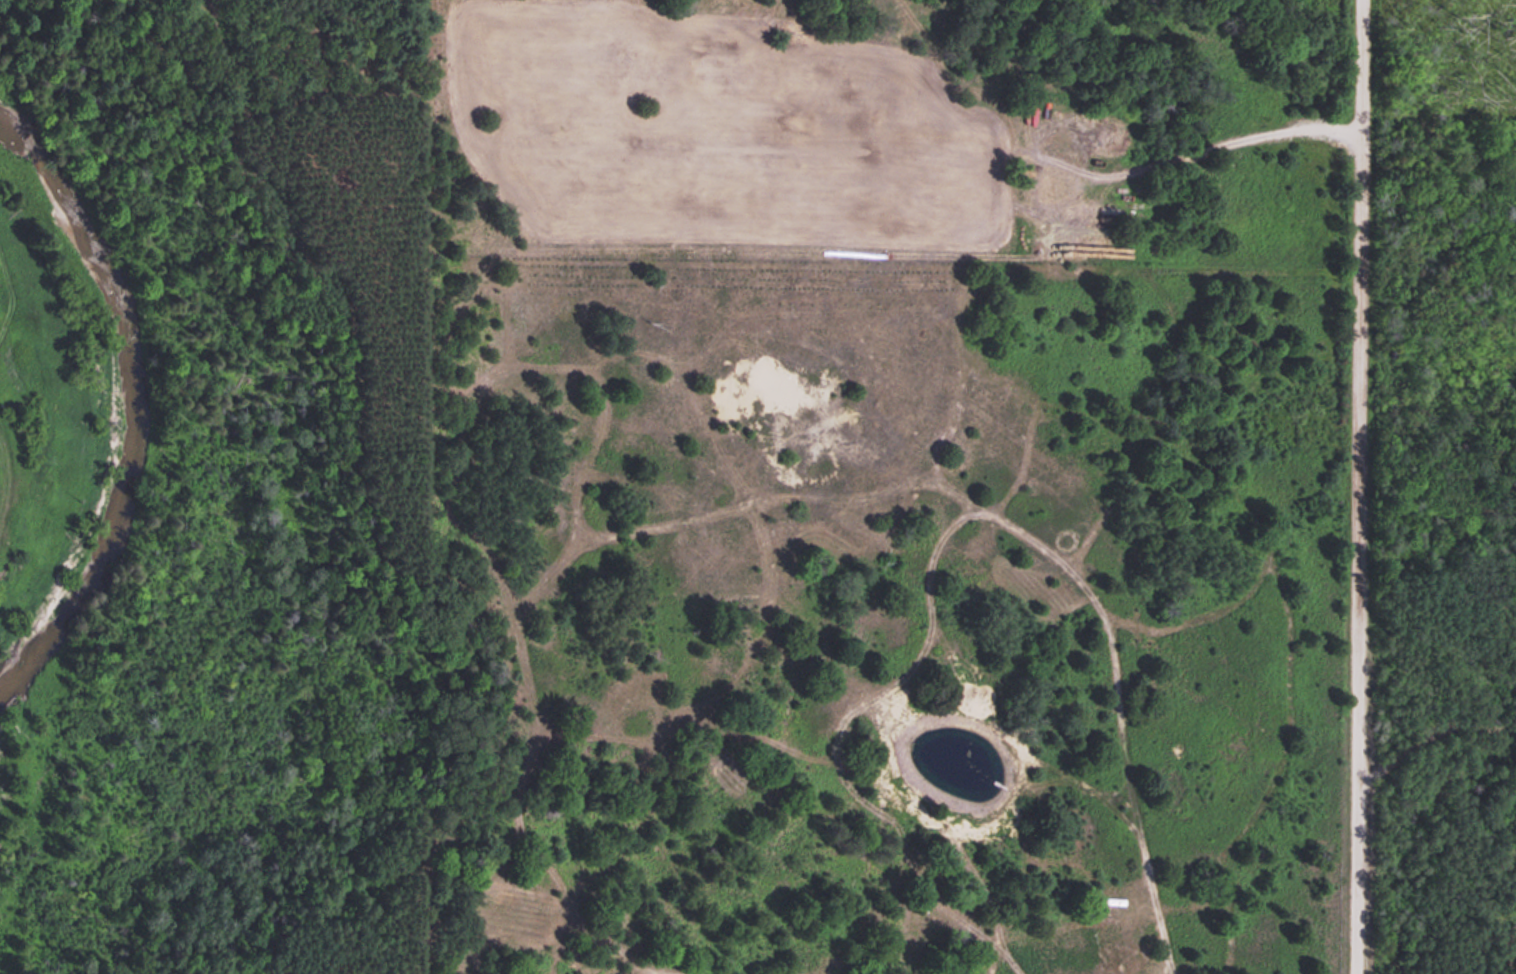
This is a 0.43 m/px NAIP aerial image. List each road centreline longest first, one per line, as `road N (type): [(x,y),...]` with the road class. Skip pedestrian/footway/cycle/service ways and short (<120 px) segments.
road 1 (residential): [(1347,973),(1339,0)]

